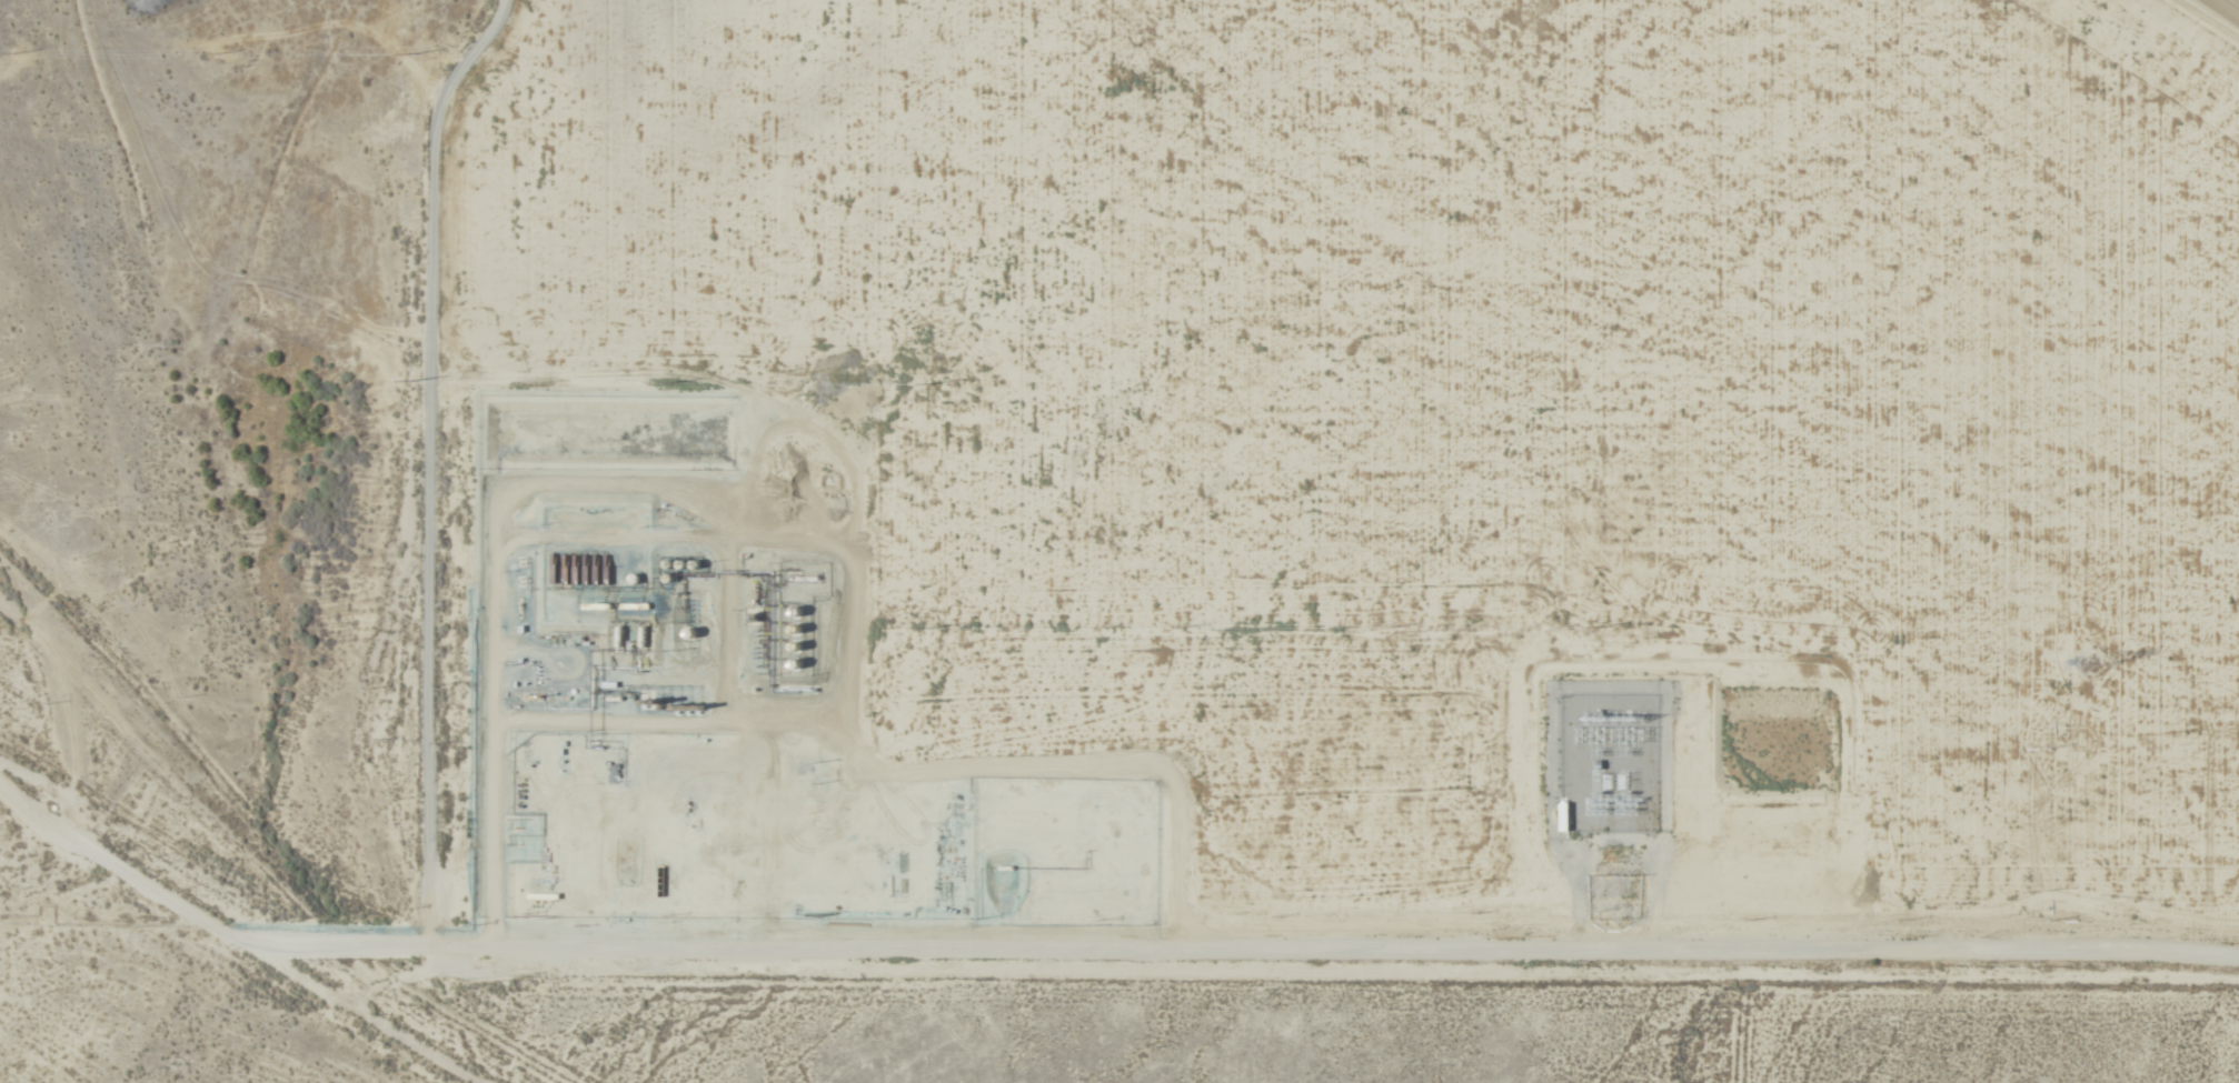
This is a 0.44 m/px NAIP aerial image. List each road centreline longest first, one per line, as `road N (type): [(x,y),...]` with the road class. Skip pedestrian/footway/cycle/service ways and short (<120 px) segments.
road 1 (residential): [(479,1082),(28,813),(0,784)]

